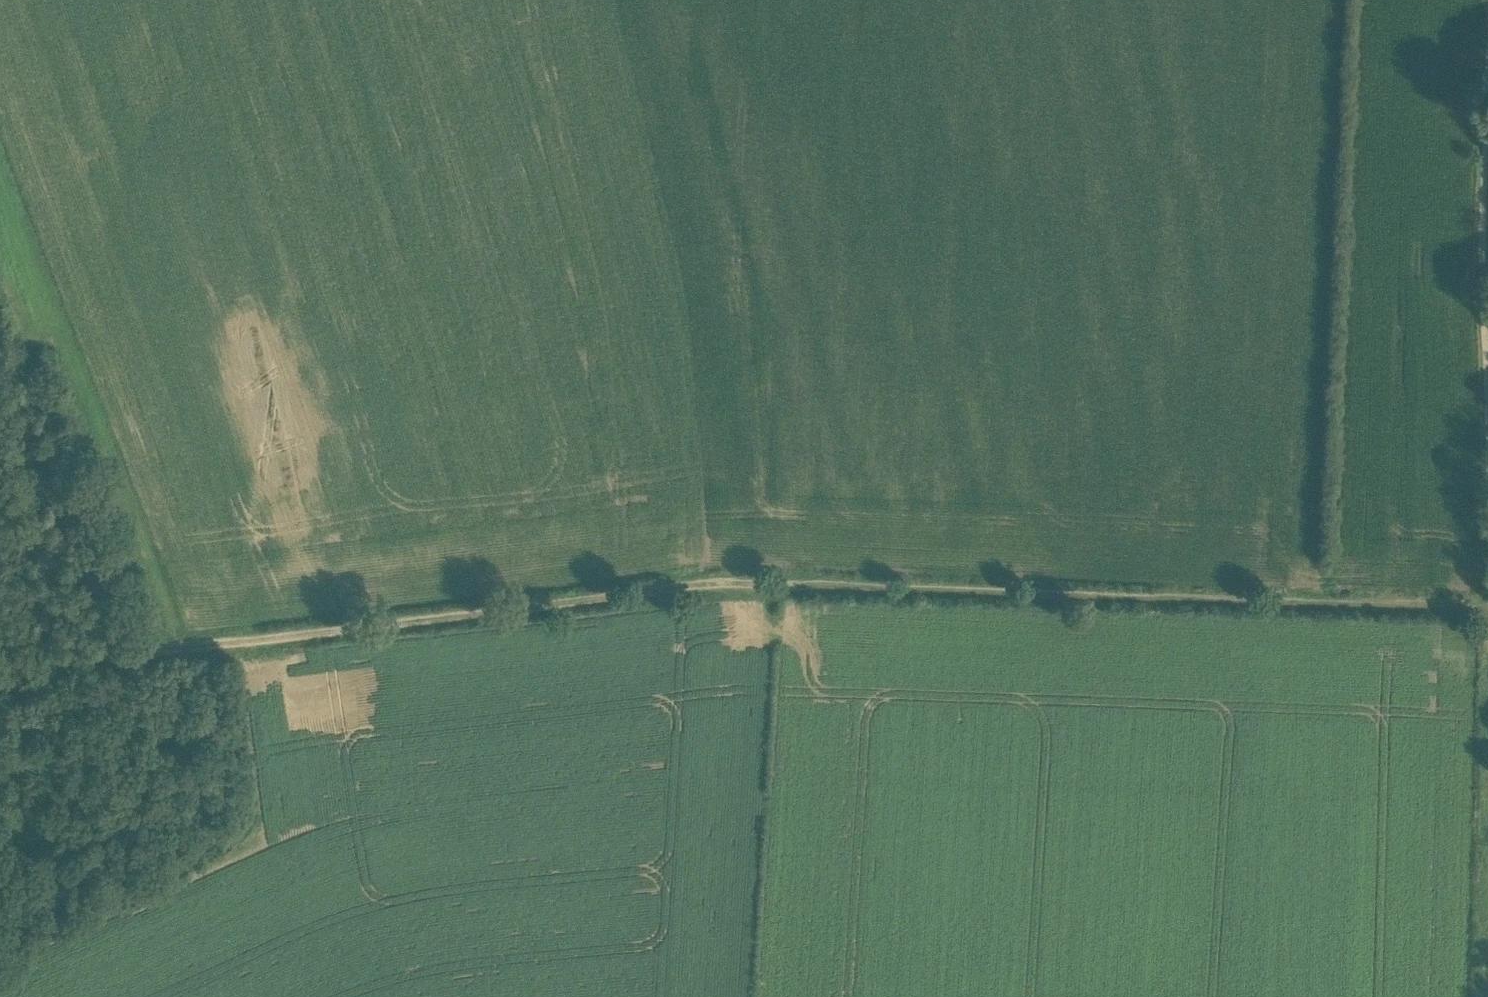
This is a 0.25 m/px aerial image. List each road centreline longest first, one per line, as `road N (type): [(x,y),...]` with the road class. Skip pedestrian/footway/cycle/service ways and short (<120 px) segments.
road 1 (track): [(1487,604),(684,587),(206,646),(0,687)]
road 2 (track): [(1487,360),(1487,130)]

